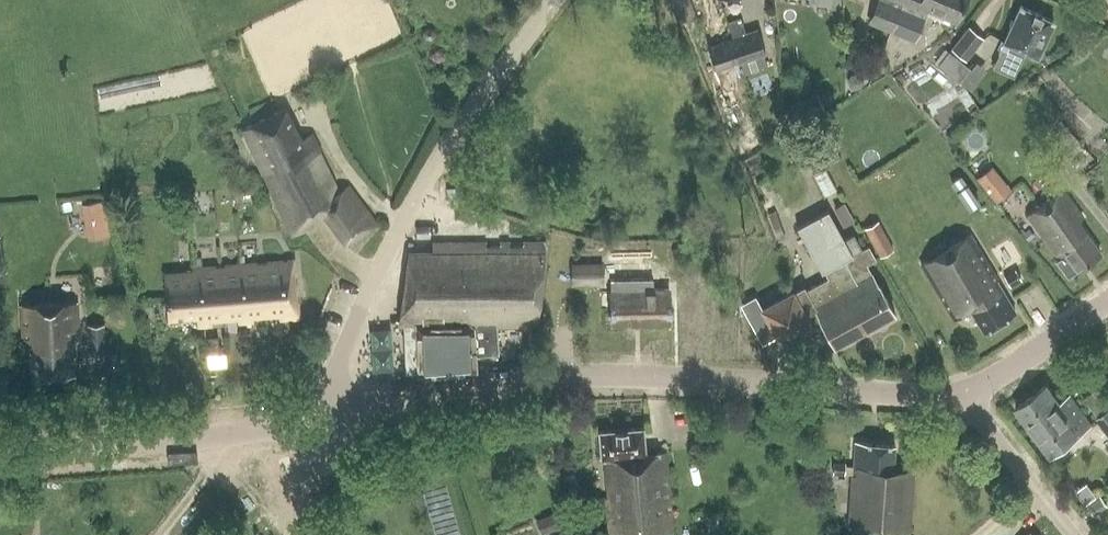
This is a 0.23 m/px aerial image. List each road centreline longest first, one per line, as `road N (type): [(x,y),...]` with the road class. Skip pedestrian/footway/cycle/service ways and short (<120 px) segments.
road 1 (unclassified): [(323,419),(545,379),(639,378),(917,400),(959,395)]
road 2 (unclassified): [(323,419),(336,364),(423,192),(556,0)]
road 3 (unclassified): [(0,453),(323,419)]
road 4 (unclassified): [(959,395),(1107,303)]
road 5 (residential): [(1037,491),(959,395)]

